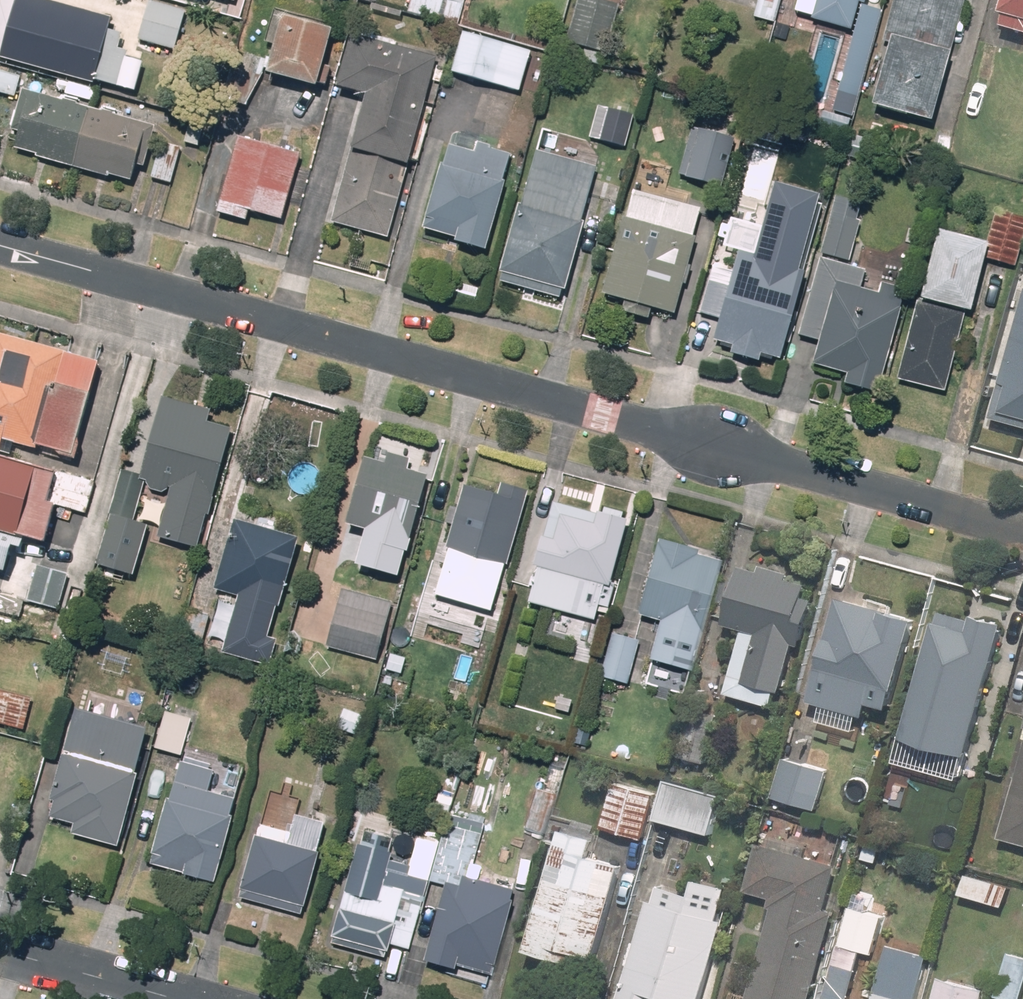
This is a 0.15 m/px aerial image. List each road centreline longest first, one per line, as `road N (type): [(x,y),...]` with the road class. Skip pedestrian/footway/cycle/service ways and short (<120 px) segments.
road 1 (residential): [(1022,529),(0,245)]
road 2 (residential): [(178,998),(0,950)]

